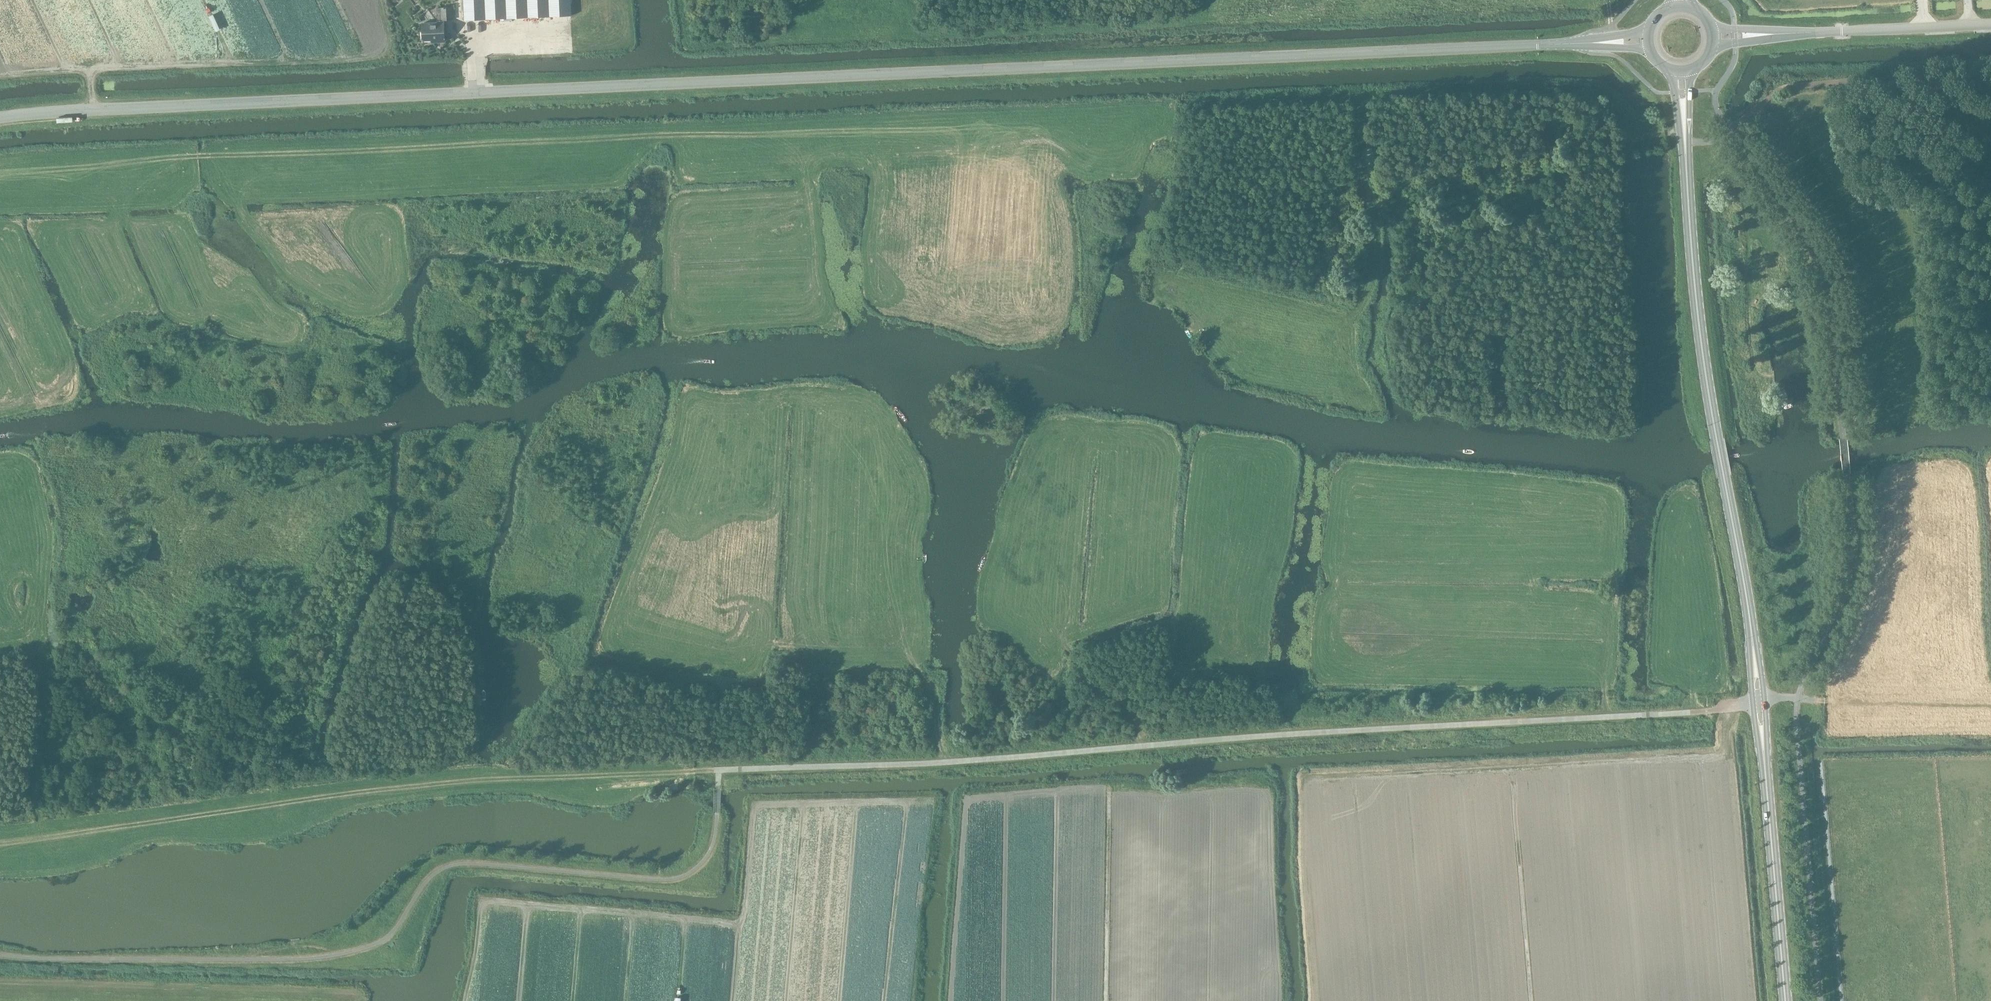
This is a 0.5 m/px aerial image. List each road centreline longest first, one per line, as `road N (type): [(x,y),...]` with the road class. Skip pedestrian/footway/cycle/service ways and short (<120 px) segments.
road 1 (unclassified): [(0,120),(1648,42)]
road 2 (tertiary): [(1785,1000),(1749,623),(1705,360),(1683,71)]
road 3 (unclassified): [(1713,38),(1990,25)]
road 4 (track): [(1990,705),(1797,698)]

